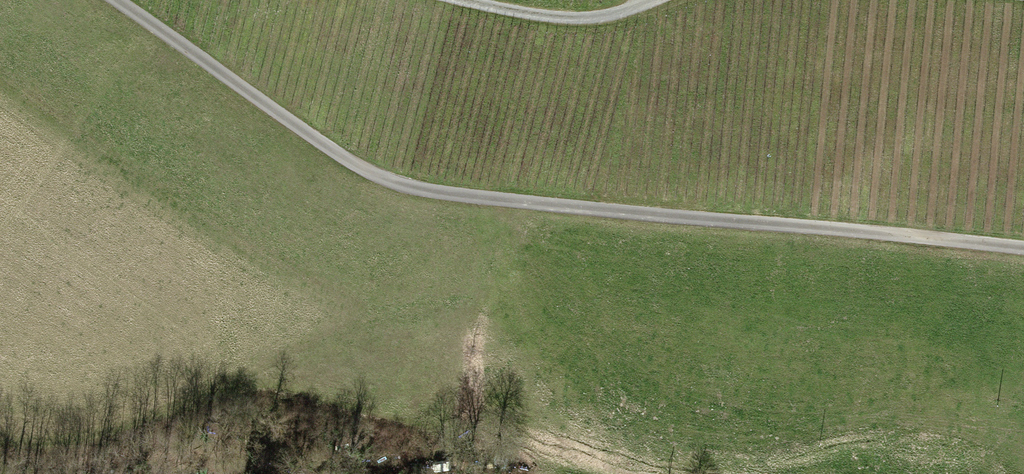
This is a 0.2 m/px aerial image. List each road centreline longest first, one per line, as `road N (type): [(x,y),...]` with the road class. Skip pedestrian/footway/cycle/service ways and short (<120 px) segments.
road 1 (track): [(117,0),(352,163),(393,182),(552,205),(1023,247)]
road 2 (track): [(461,0),(574,19),(620,16),(655,0)]

